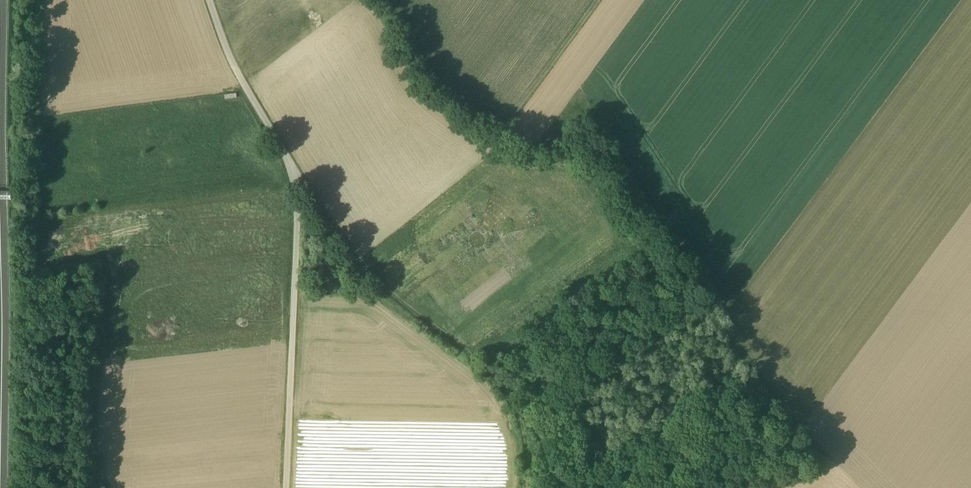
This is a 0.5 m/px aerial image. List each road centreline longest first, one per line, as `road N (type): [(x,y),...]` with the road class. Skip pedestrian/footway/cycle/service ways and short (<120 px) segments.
road 1 (unclassified): [(282,487),(295,190),(207,0)]
road 2 (track): [(599,0),(511,118)]

